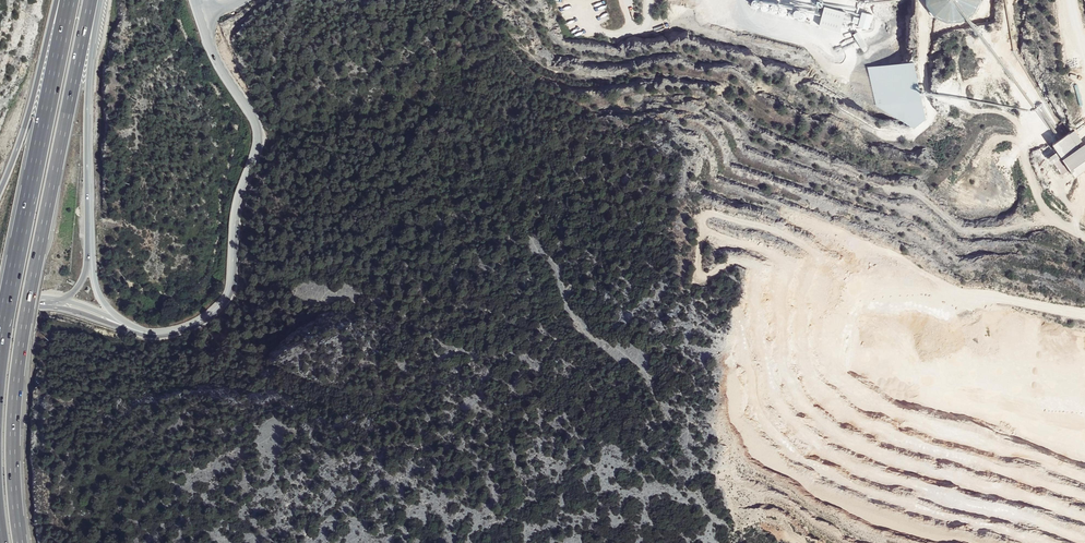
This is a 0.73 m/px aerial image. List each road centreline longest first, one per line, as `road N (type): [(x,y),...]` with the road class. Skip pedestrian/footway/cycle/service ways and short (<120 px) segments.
road 1 (motorway): [(21,542),(13,457),(19,376),(92,0)]
road 2 (secondary): [(158,334),(195,327),(229,295),(238,202),(257,140),(196,0)]
road 3 (motorway): [(71,0),(0,346)]
road 4 (motorway): [(94,249),(89,98),(103,0)]
road 5 (motorway): [(58,0),(19,153),(0,194)]

